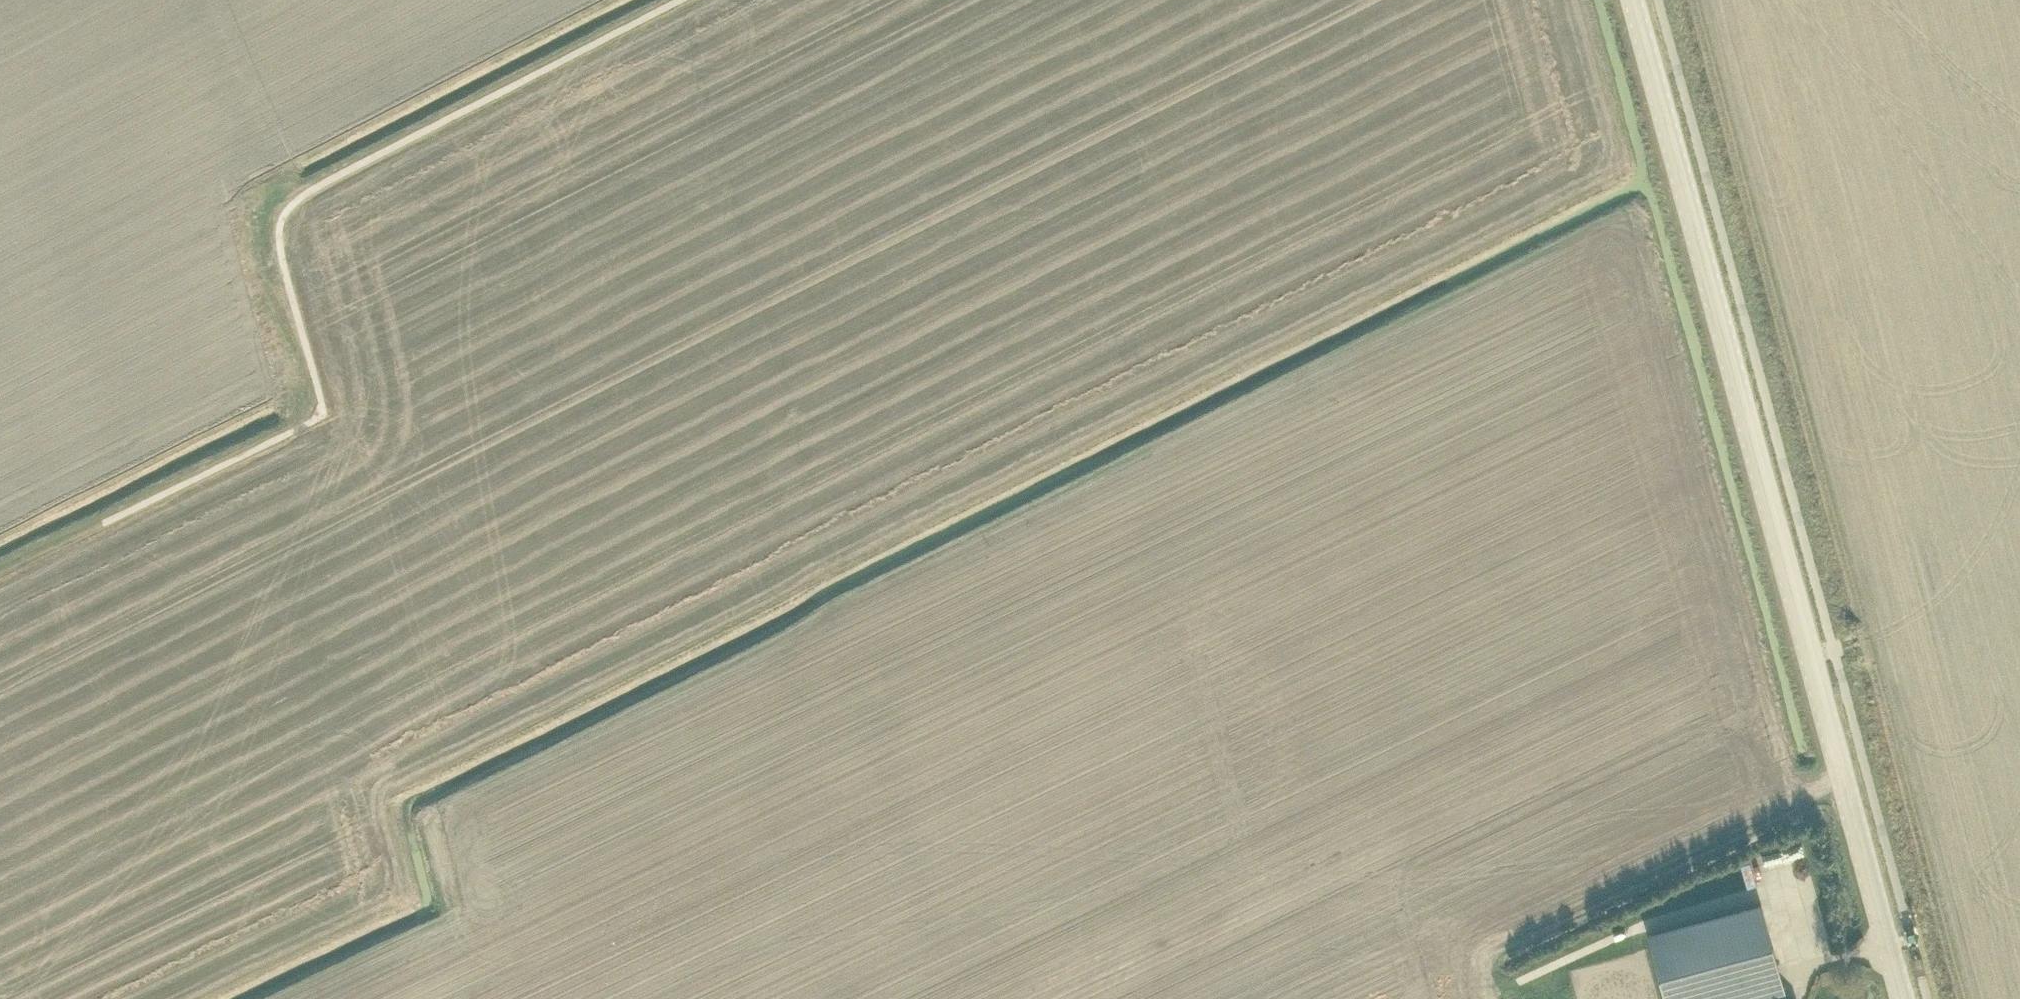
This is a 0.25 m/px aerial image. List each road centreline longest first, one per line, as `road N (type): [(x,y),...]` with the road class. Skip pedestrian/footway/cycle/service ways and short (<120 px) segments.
road 1 (tertiary): [(1906,998),(1635,0)]
road 2 (track): [(679,0),(300,198),(281,221),(279,238),(322,404),(316,420),(0,572)]

